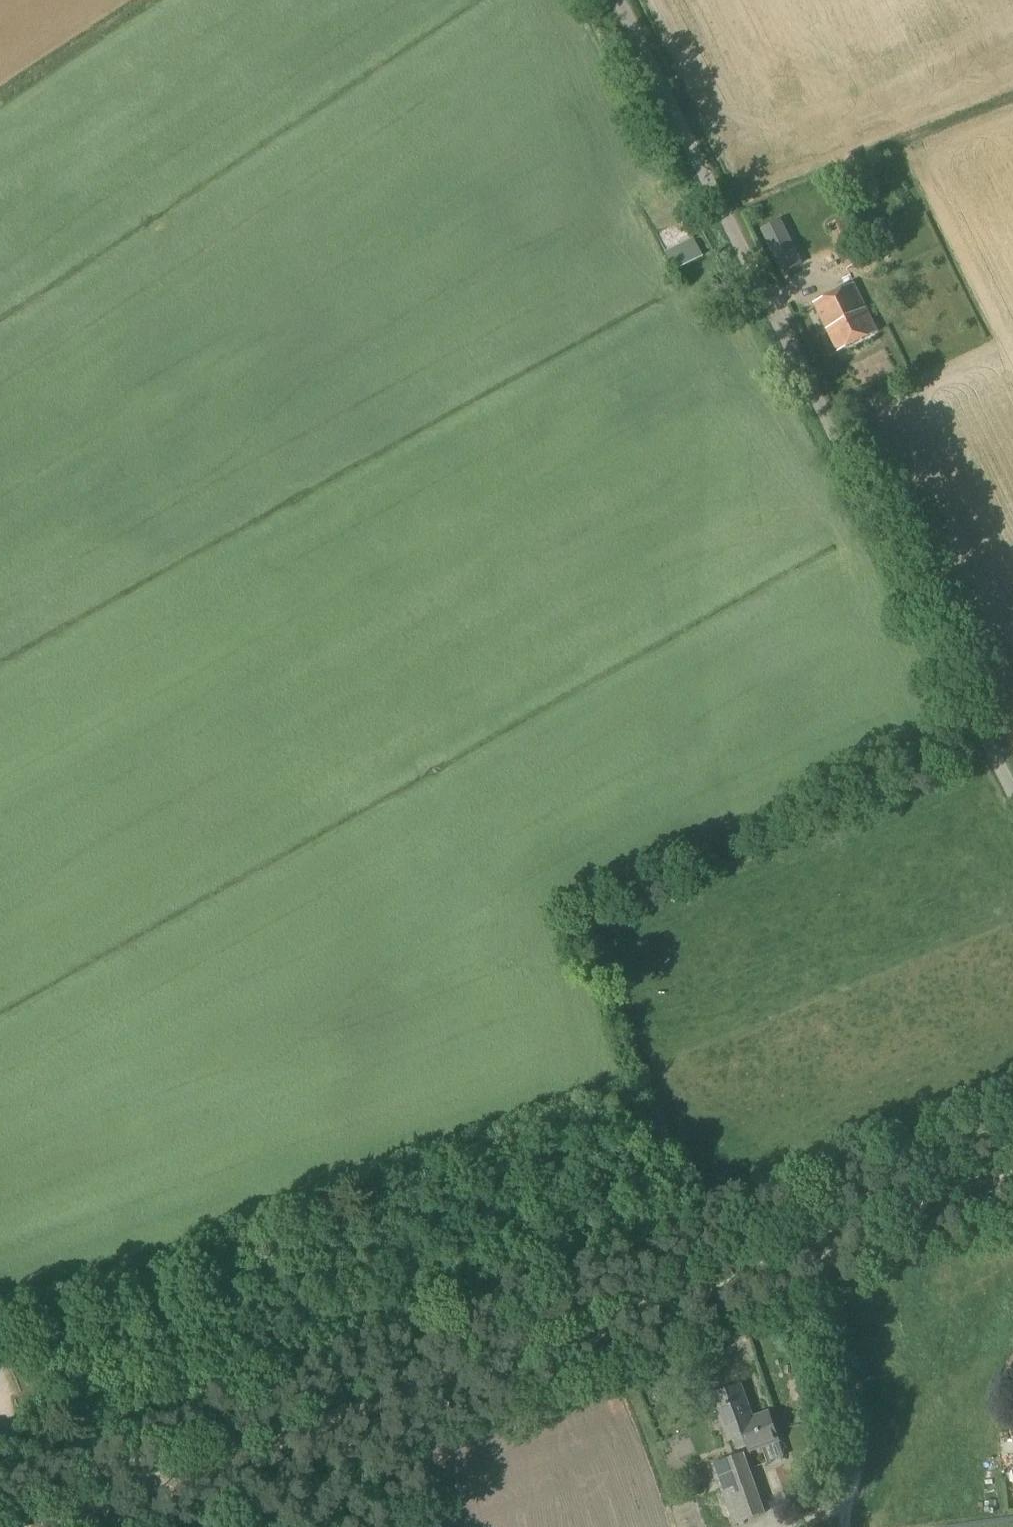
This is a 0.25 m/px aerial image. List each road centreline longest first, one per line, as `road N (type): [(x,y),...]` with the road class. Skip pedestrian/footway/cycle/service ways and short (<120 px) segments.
road 1 (track): [(50,1526),(382,1410),(1012,1167)]
road 2 (unclassified): [(1012,791),(615,0)]
road 3 (track): [(842,1526),(848,1393),(816,1242)]

